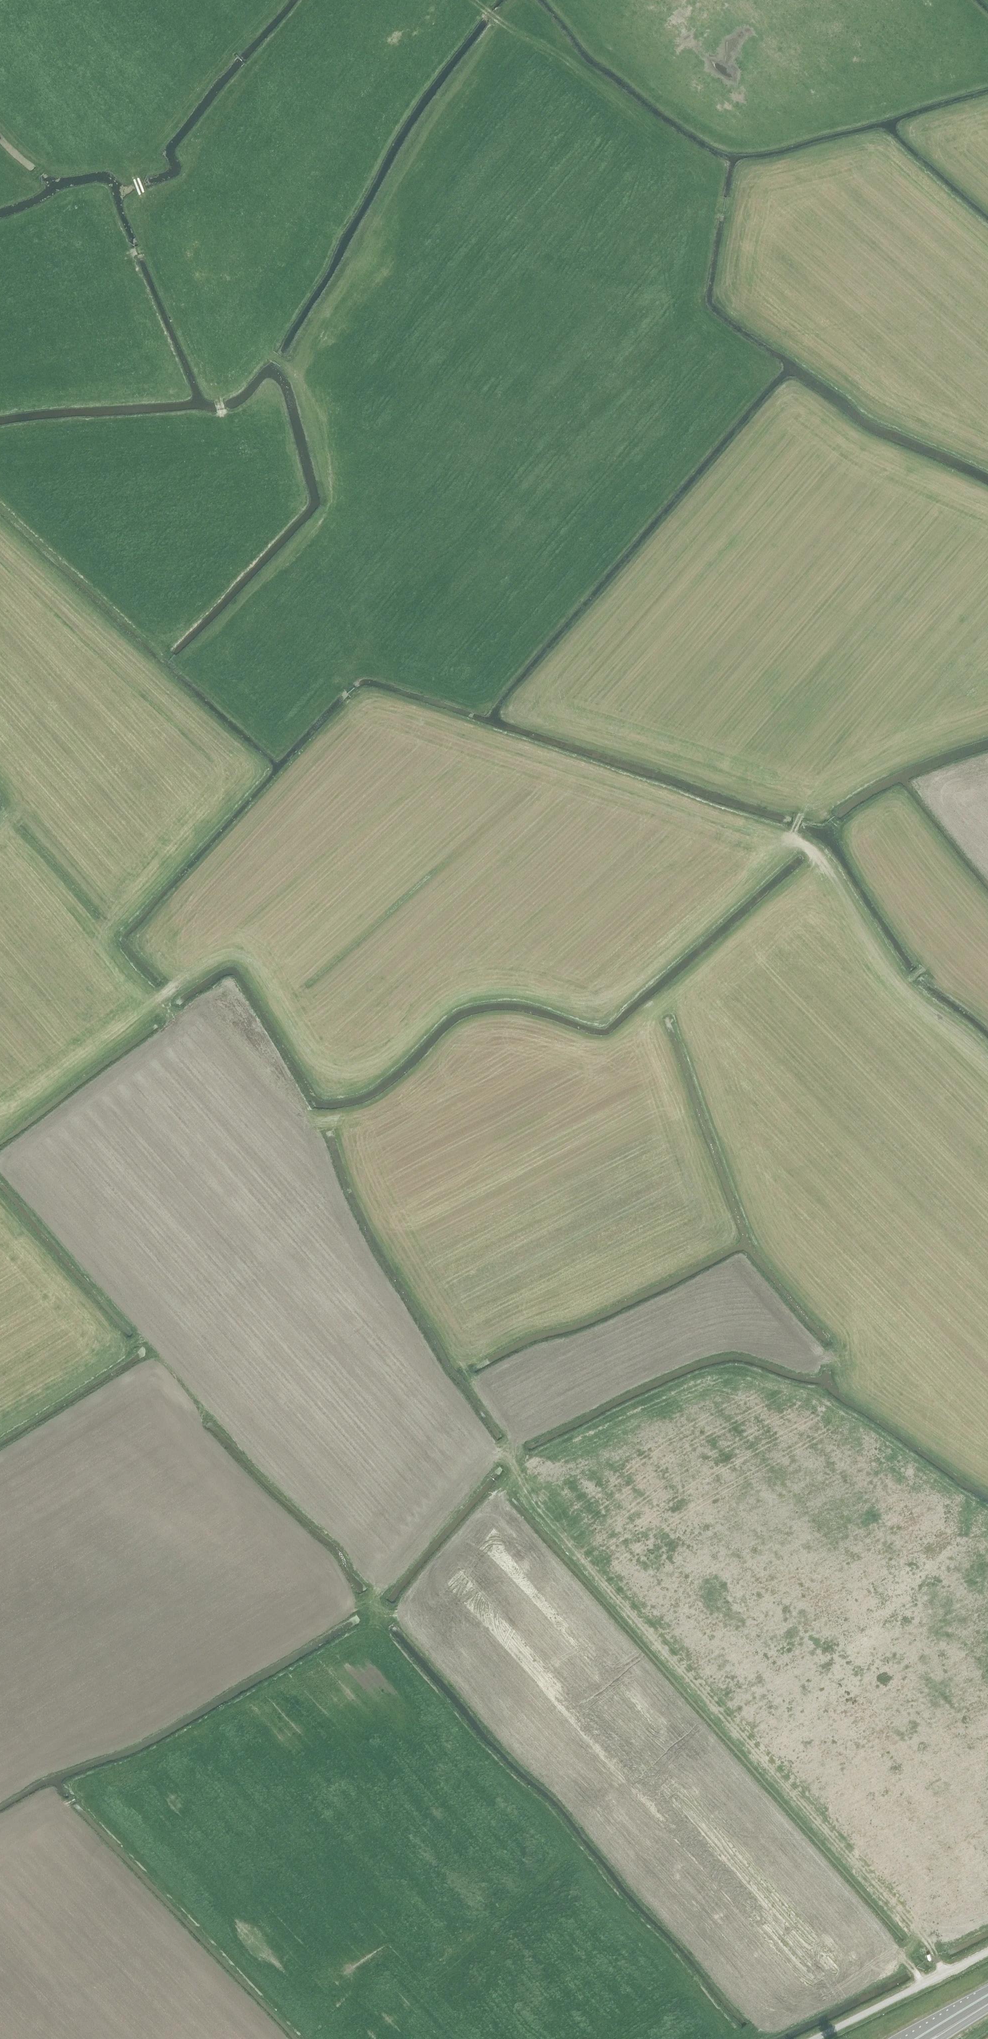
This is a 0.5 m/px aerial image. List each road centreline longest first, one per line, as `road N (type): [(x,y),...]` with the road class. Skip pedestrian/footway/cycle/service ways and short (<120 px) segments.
road 1 (unclassified): [(816,2038),(987,1952)]

